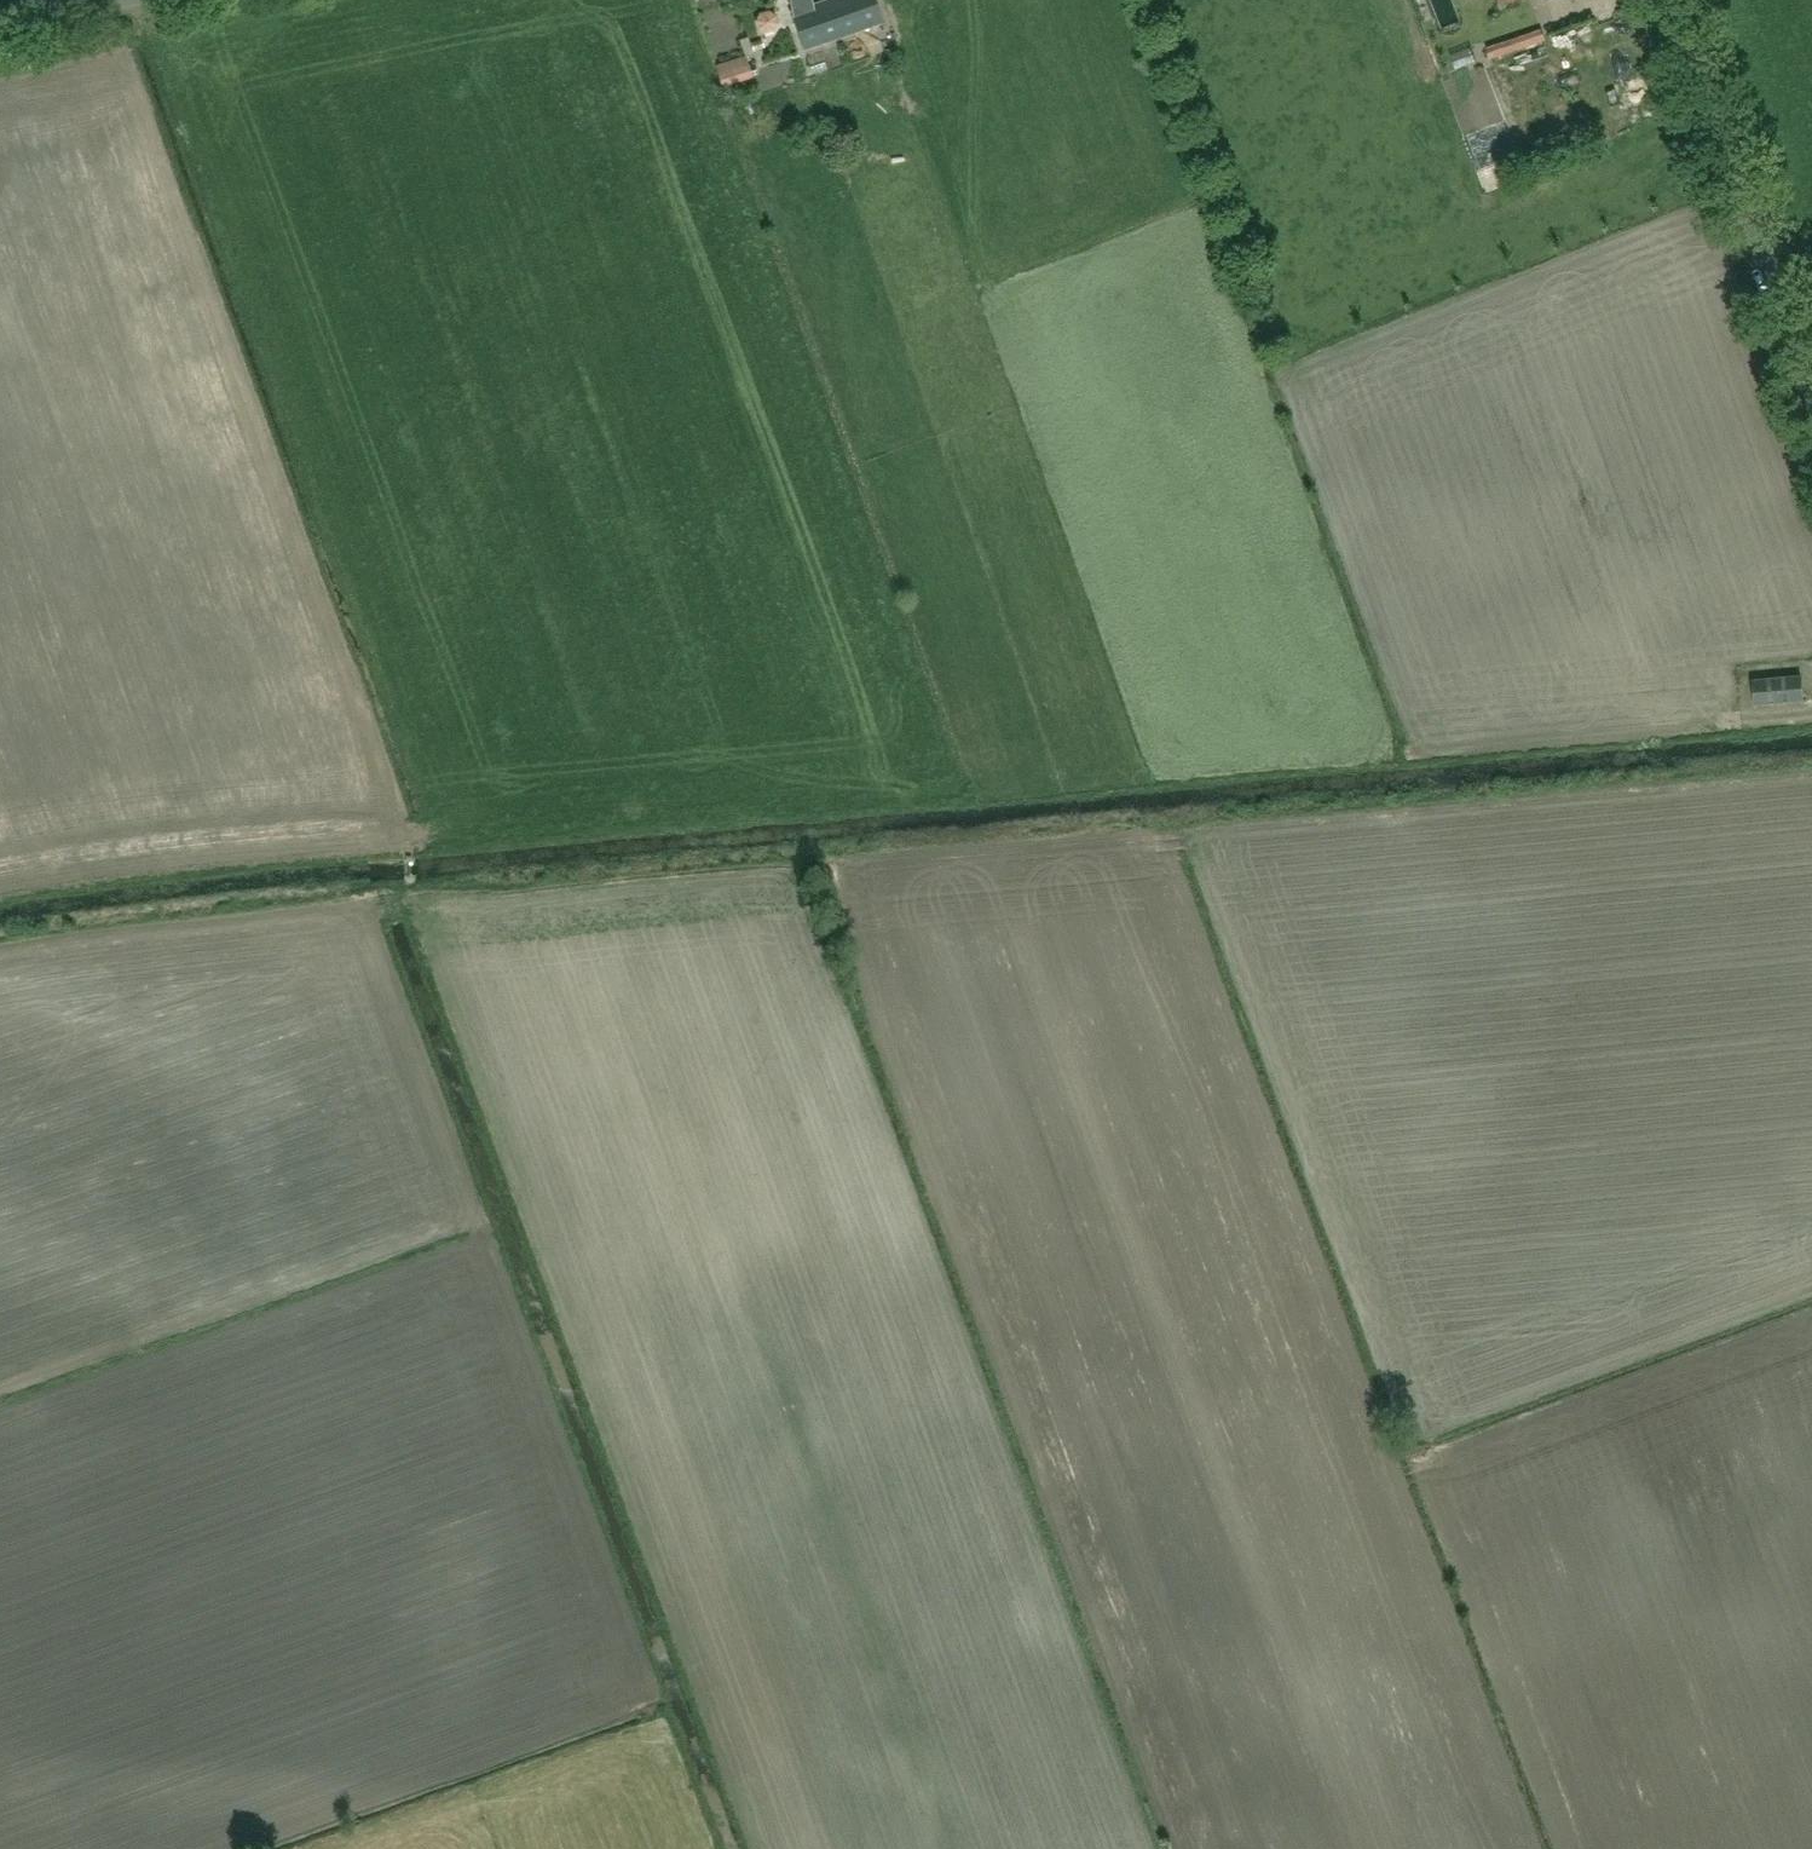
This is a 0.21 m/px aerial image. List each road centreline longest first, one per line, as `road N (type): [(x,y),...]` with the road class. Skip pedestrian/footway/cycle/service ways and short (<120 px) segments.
road 1 (unclassified): [(1811,405),(1666,0)]

